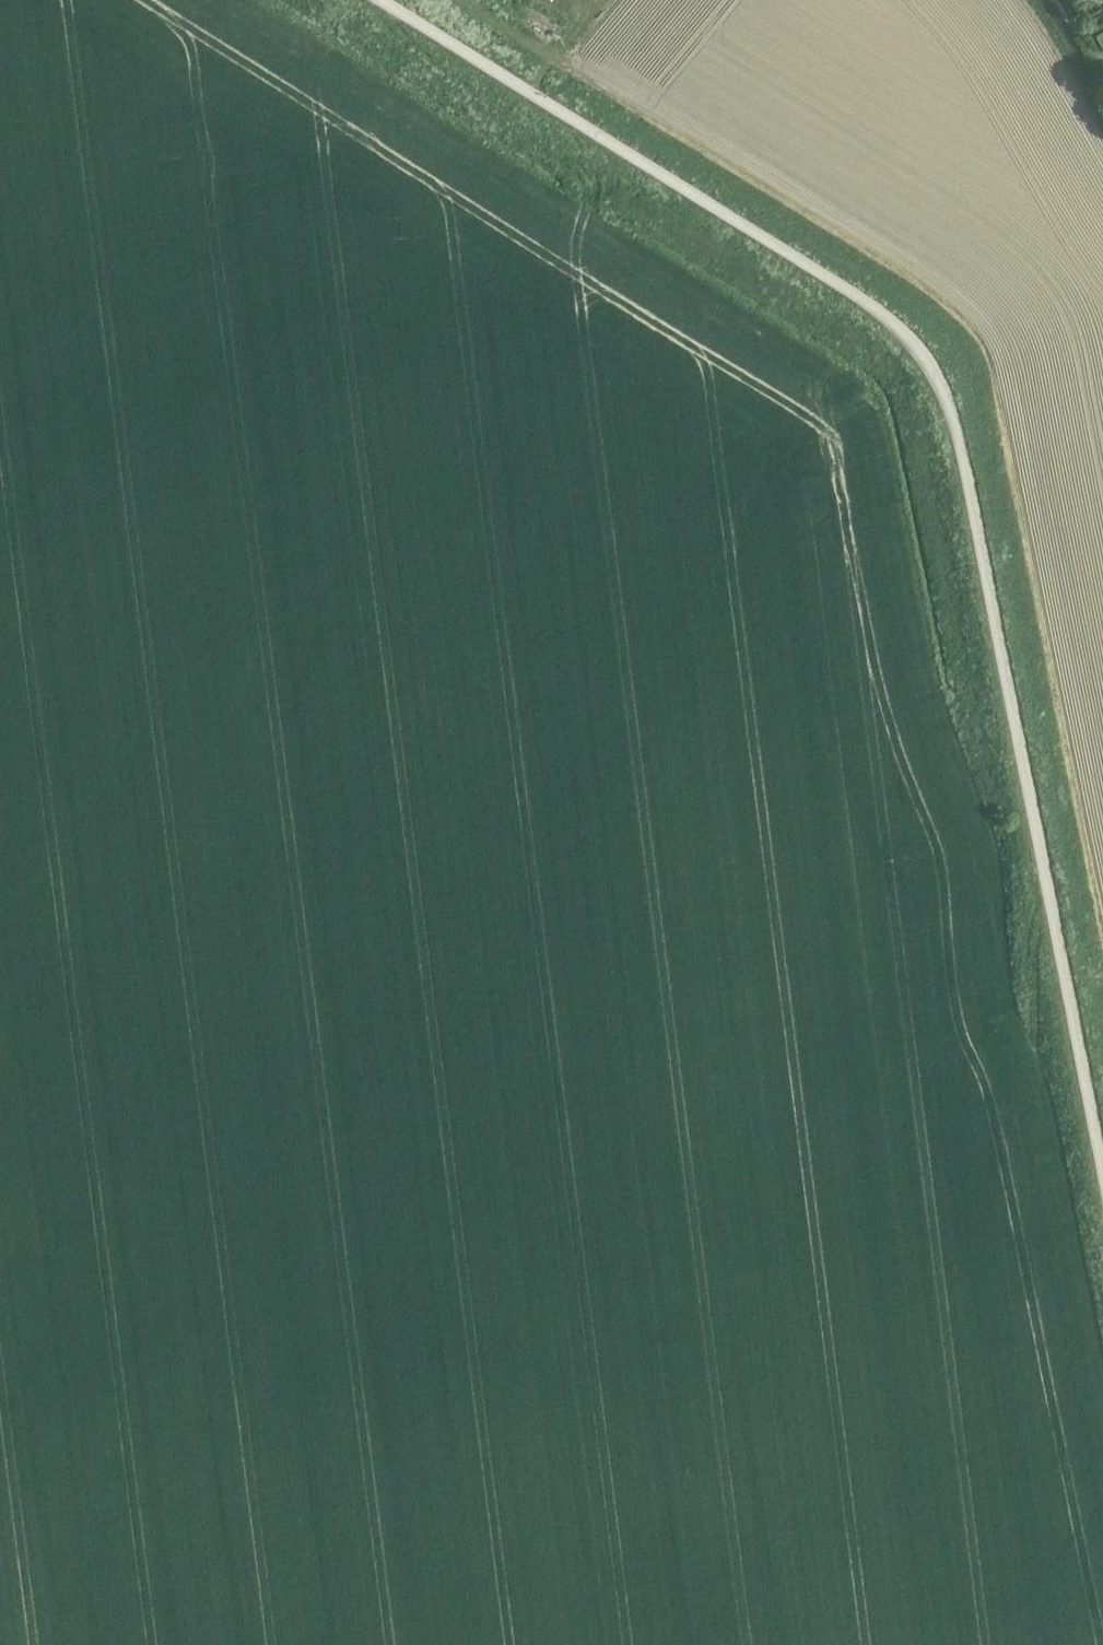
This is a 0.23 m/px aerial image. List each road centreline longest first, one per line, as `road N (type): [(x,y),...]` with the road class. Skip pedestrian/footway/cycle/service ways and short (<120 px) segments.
road 1 (unclassified): [(1102,1162),(963,457),(931,366),(884,317),(380,0)]

